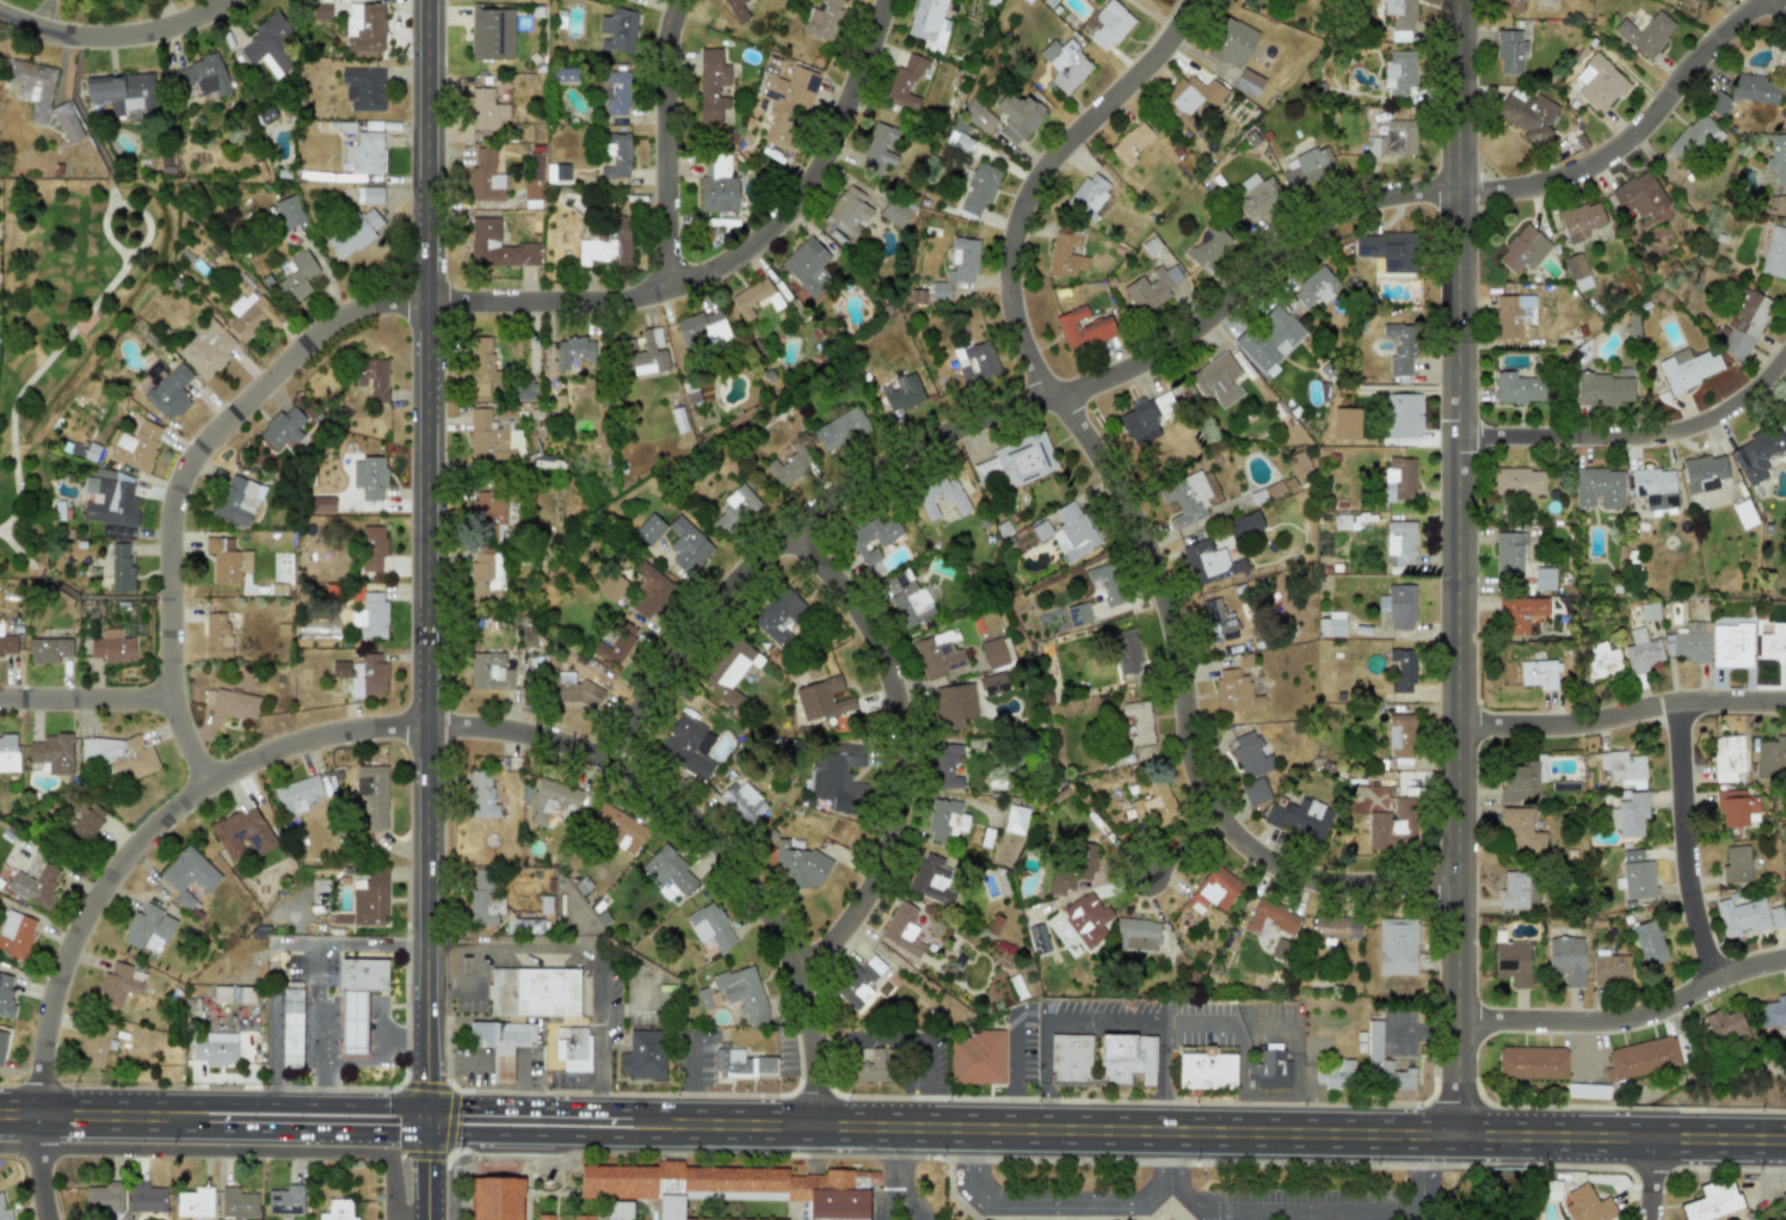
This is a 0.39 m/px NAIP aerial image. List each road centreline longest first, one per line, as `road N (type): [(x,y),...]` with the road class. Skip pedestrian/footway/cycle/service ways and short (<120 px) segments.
road 1 (residential): [(617,765),(664,685),(741,590),(875,482),(962,437),(1169,358),(1301,245),(1344,218),(1430,198),(1545,199),(1603,178),(1645,149),(1725,56),(1785,7)]
road 2 (residential): [(214,783),(186,711),(181,528),(190,489),(211,456),(327,340),(369,318),(426,309),(635,307),(702,288),(750,260),(824,178),(893,0)]
road 3 (residential): [(43,1110),(60,975),(110,877),(146,836),(196,794),(302,741),(426,723),(531,733),(593,751),(698,822),(740,867),(801,974),(817,1121)]
road 4 (residential): [(1459,894),(1357,894),(1312,885),(1270,862),(1233,826),(1205,760),(1182,616),(1157,547),(1102,450),(1027,357),(1011,313),(1006,249),(1039,172),(1145,66),(1194,0)]
road 5 (secondary): [(642,1120),(1785,1134)]
road 6 (tertiary): [(1459,1129),(1459,0)]
road 7 (tertiary): [(426,1036),(427,0)]
road 8 (residential): [(801,974),(846,939),(885,882),(907,815),(911,747),(881,641),(850,594),(793,542)]
road 9 (residential): [(1460,432),(1686,429),(1762,384),(1785,354)]
road 10 (residential): [(1459,1030),(1634,1029),(1785,972)]
road 11 (residential): [(1459,739),(1582,738),(1696,716),(1785,716)]
road 12 (residential): [(673,298),(665,72),(679,0)]
road 13 (residential): [(1728,990),(1700,871),(1696,716)]
road 14 (residential): [(0,19),(85,36),(161,23),(212,0)]
road 15 (secondary): [(642,1120),(609,1104),(426,1102)]
road 16 (secondary): [(426,1130),(608,1134),(642,1120)]
road 17 (secondary): [(208,1127),(426,1130)]
road 18 (residential): [(0,708),(186,711)]
road 19 (secondary): [(0,1109),(180,1113)]
road 20 (secondary): [(321,1102),(207,1101),(180,1113)]

